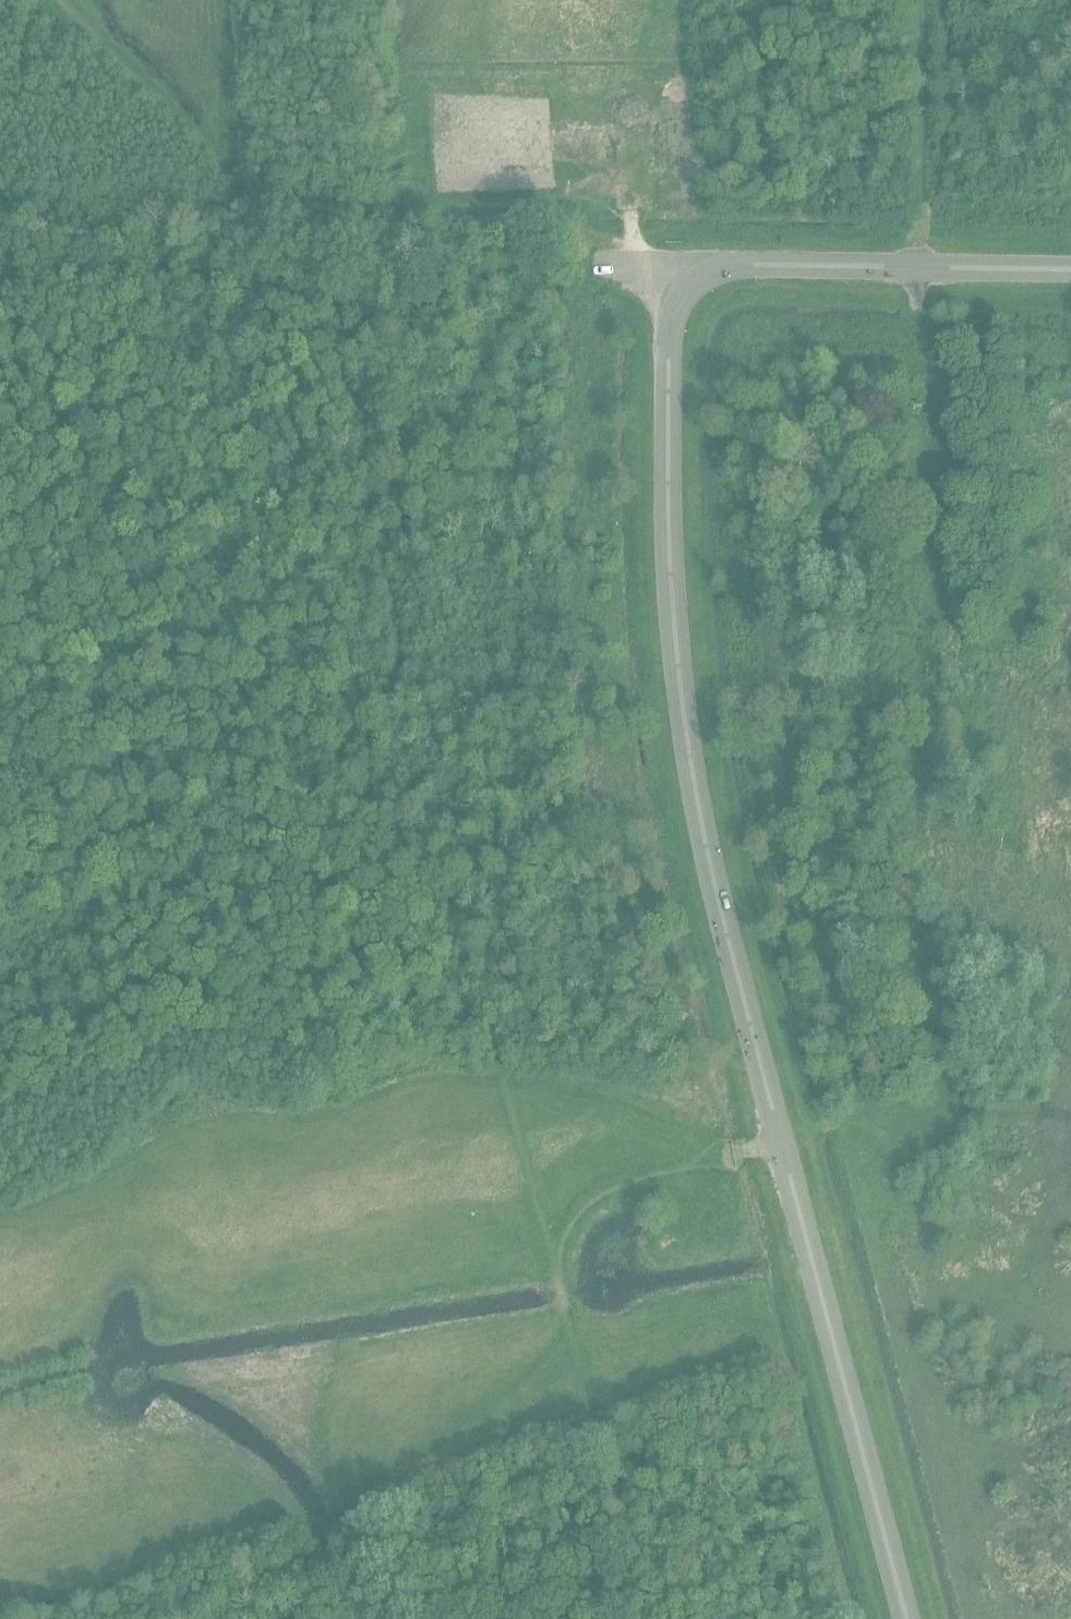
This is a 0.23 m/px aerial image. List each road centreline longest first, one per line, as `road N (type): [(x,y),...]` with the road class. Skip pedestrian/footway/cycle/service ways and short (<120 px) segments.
road 1 (tertiary): [(905,1618),(783,1144),(681,680),(668,308),(685,277),(717,264),(1070,269)]
road 2 (track): [(918,267),(920,0)]

